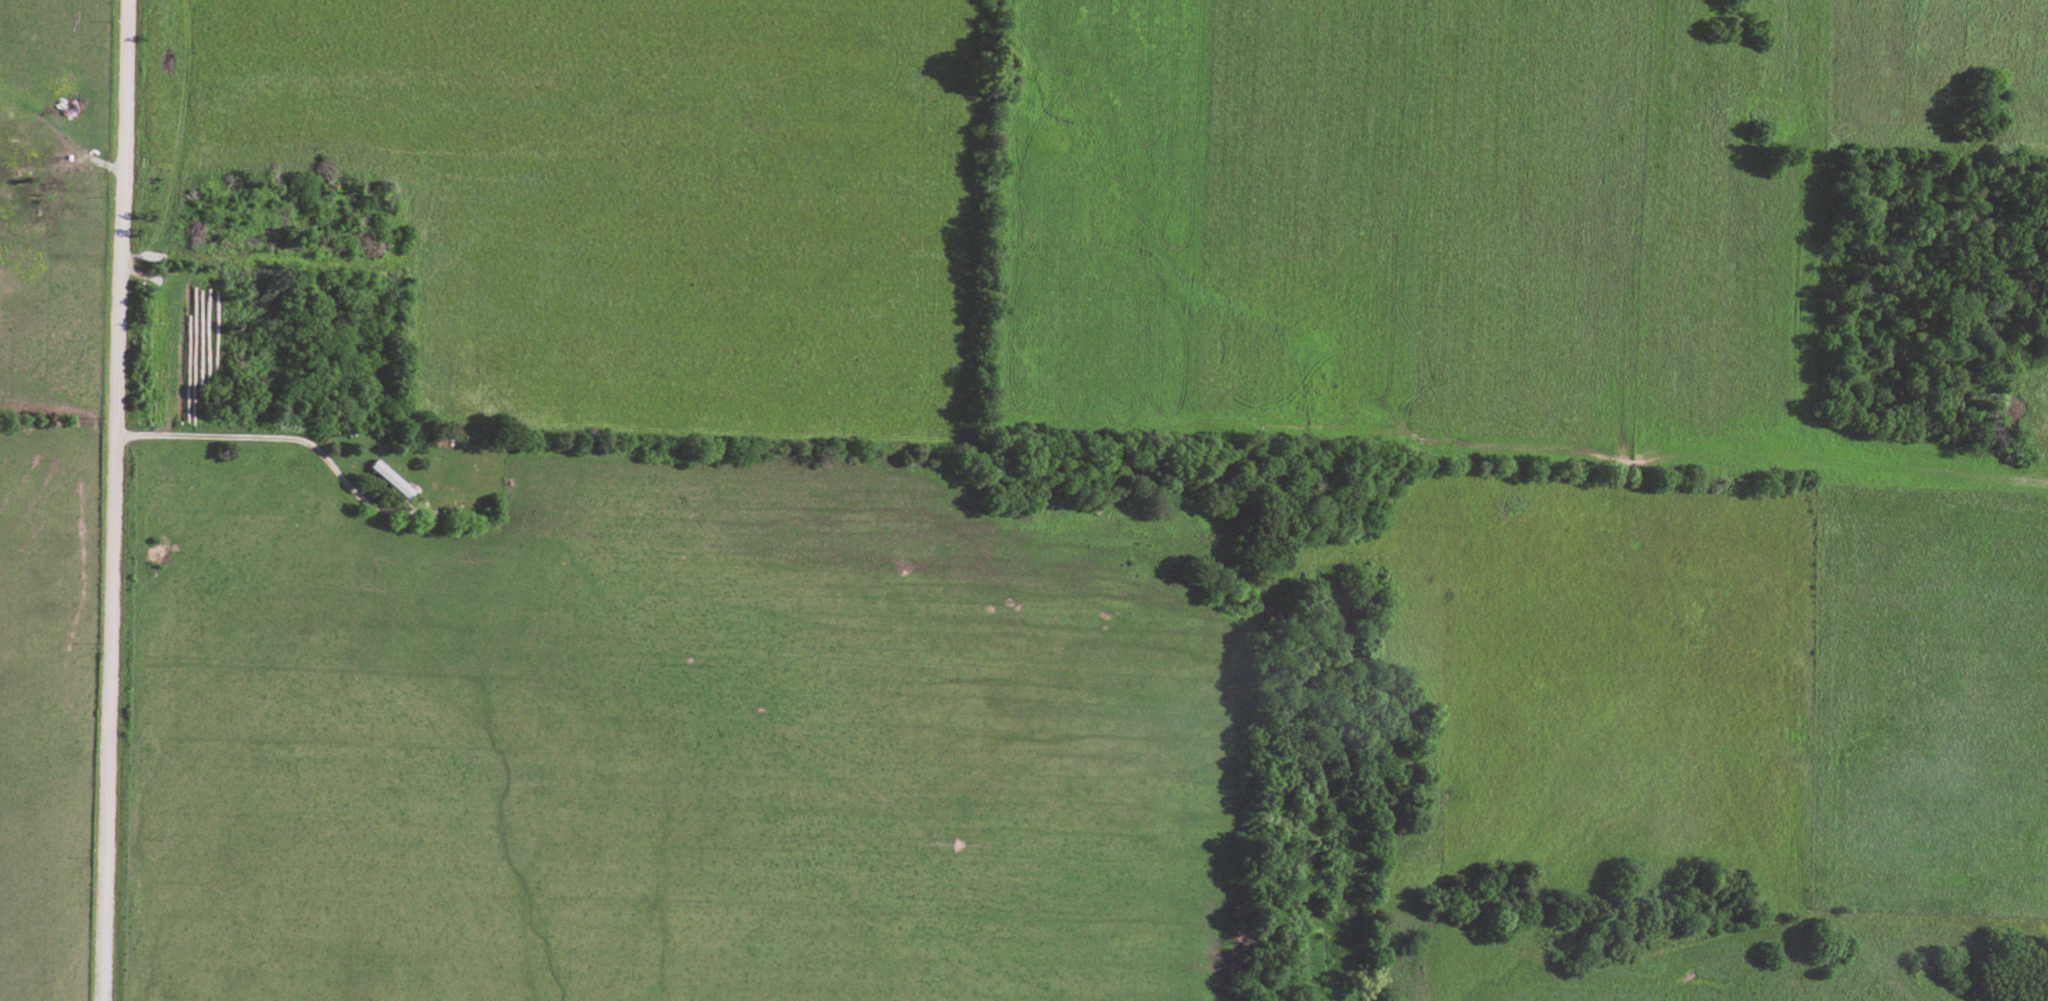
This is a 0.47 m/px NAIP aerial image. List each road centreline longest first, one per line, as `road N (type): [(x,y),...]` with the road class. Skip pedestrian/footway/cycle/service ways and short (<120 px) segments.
road 1 (residential): [(103,1000),(129,0)]

